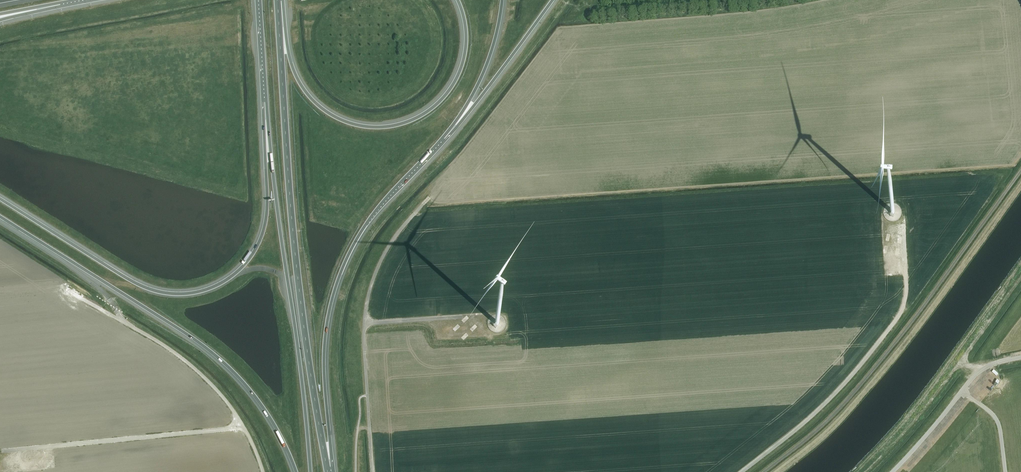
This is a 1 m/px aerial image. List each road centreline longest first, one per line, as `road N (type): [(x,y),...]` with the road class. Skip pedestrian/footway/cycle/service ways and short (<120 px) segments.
road 1 (trunk): [(327,469),(292,219),(278,1)]
road 2 (motorway): [(266,102),(262,236),(242,268),(209,289),(171,294),(137,285),(0,198)]
road 3 (motorway): [(0,217),(213,354),(258,400),(296,471)]
road 4 (unclassified): [(764,471),(865,378),(1020,170)]
road 5 (trunk): [(266,102),(310,471)]
road 6 (motorway): [(327,469),(324,344),(336,286),(368,222),(443,138)]
road 7 (motorway): [(458,0),(466,43),(448,92),(417,118),(385,127),(344,122),(312,100),(294,71),(278,1)]
road 8 (motorway): [(443,138),(553,0)]
road 9 (unclassified): [(893,471),(974,377),(1020,358)]
road 10 (track): [(985,369),(953,370),(865,471)]
road 11 (motorway): [(443,138),(488,62),(502,0)]

